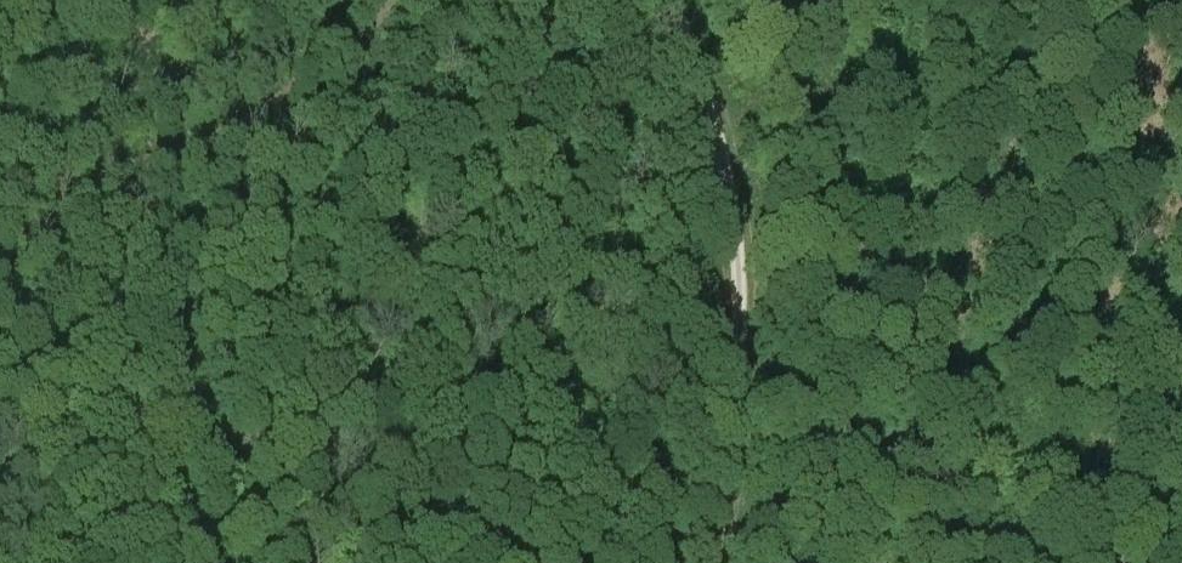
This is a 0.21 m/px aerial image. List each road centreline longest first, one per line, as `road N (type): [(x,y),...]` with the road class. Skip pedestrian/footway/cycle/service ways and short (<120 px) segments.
road 1 (track): [(711,562),(737,369),(740,240),(718,123),(680,0)]

